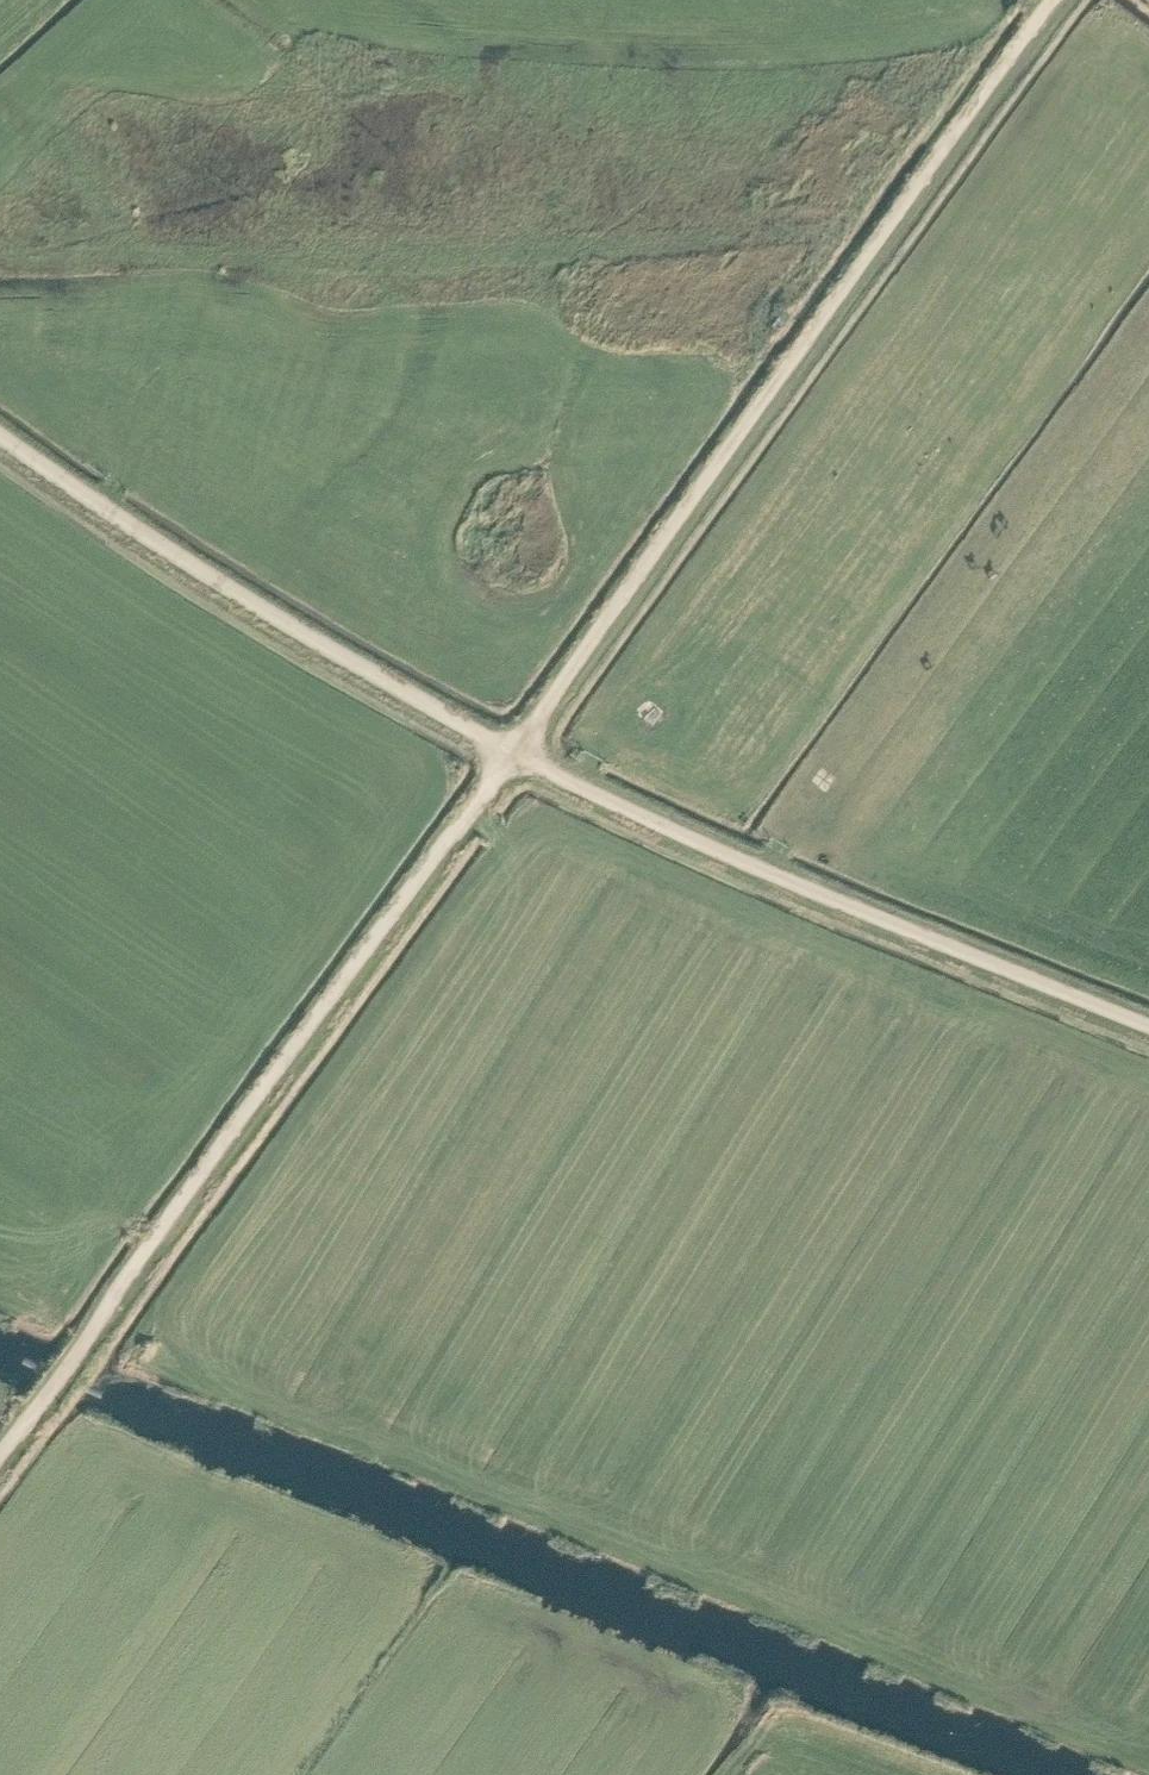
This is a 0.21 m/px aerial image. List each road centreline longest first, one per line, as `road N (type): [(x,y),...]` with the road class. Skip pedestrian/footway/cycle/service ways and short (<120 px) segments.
road 1 (track): [(510,753),(825,898),(1148,1026)]
road 2 (unclassified): [(0,445),(267,618),(510,753)]

